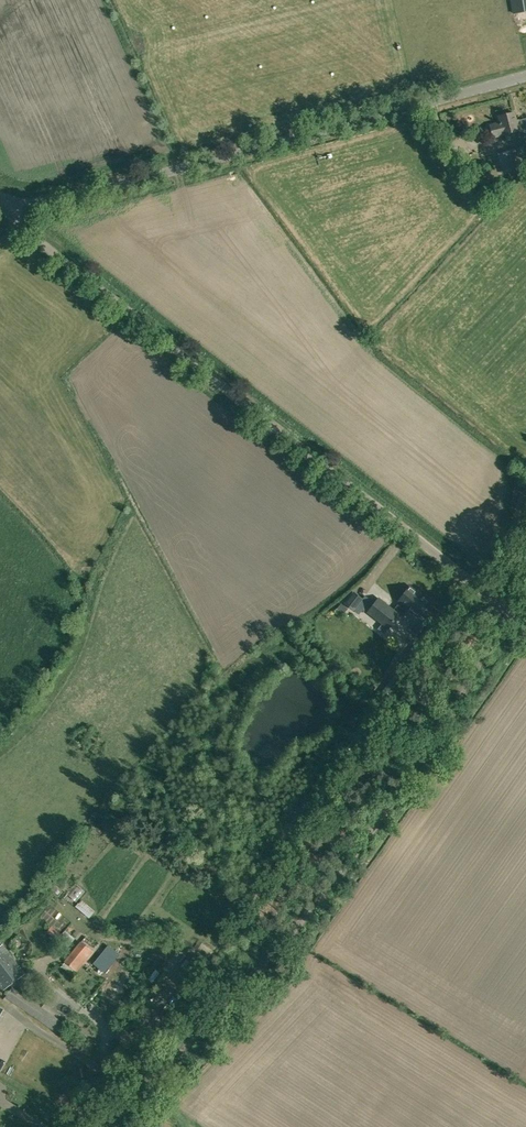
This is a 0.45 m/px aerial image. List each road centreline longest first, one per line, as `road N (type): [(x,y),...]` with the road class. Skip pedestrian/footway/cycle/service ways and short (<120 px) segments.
road 1 (unclassified): [(504,611),(409,778),(305,919),(108,1126)]
road 2 (unclassified): [(504,611),(21,224),(11,203)]
road 3 (tertiary): [(11,203),(45,204),(147,179),(525,76)]

